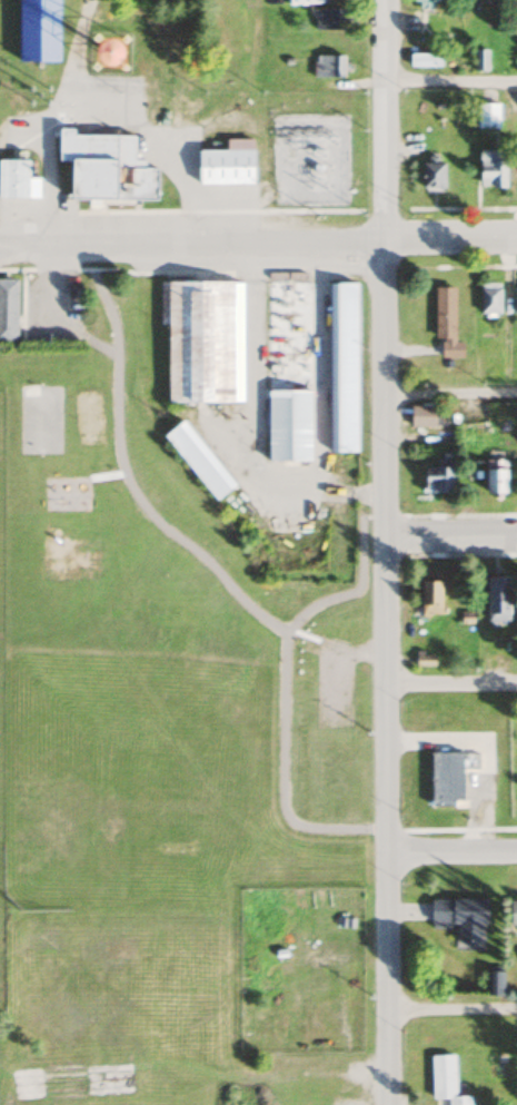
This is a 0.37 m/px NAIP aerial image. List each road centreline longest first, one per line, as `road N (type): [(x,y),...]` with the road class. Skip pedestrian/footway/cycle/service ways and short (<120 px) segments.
road 1 (residential): [(387,1104),(382,0)]
road 2 (residential): [(0,246),(516,236)]
road 3 (residential): [(385,536),(516,535)]
road 4 (residential): [(385,851),(516,850)]

